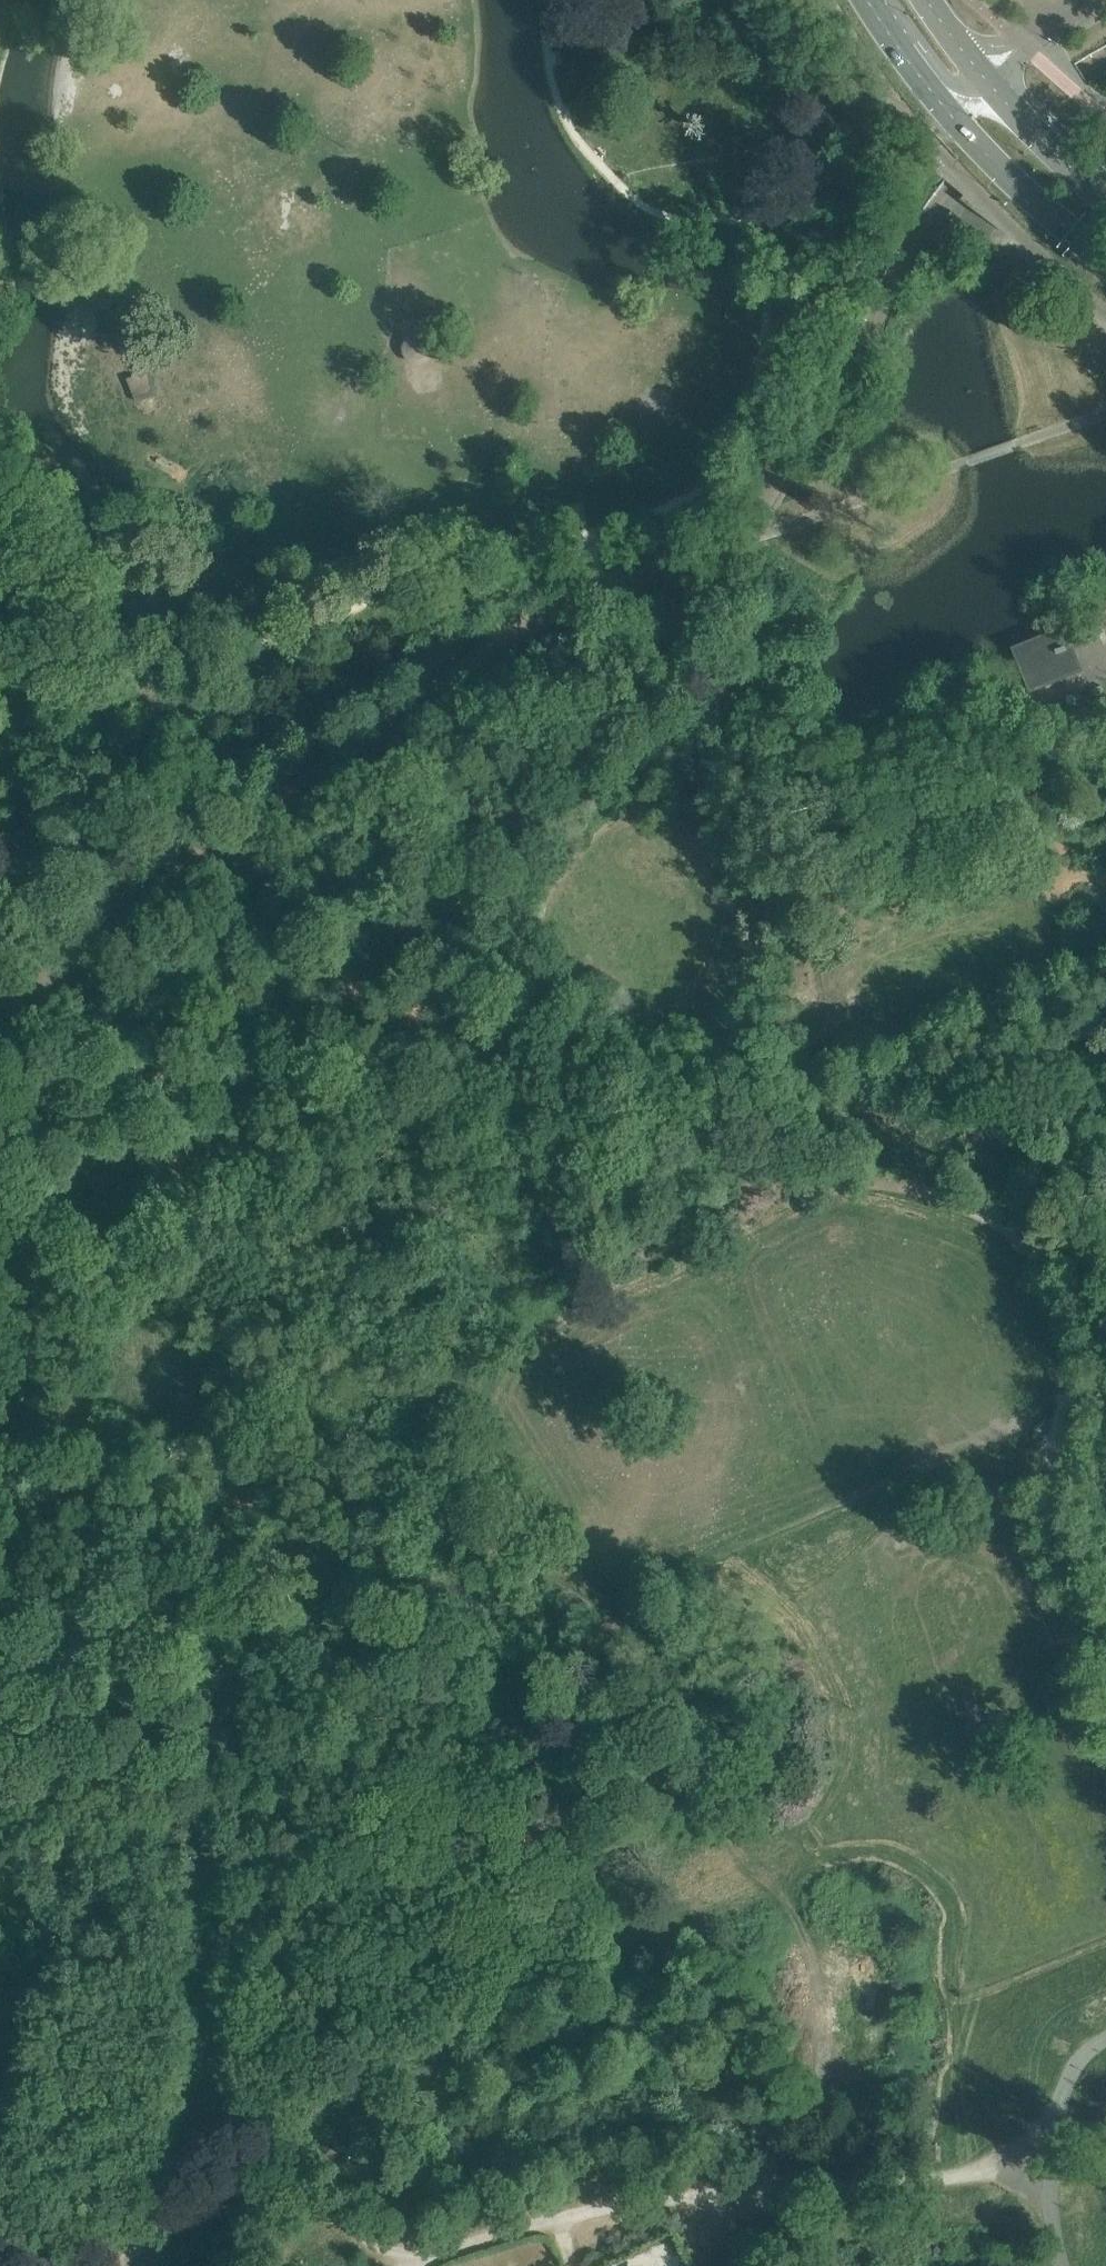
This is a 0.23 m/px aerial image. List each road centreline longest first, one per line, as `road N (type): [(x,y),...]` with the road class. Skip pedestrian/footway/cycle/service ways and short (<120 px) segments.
road 1 (track): [(833,1161),(939,1196),(1027,1238),(1080,1376),(1048,1536),(1105,1675)]
road 2 (track): [(112,2265),(223,2185),(274,2177),(306,2187),(377,2244),(430,2258)]
road 3 (secondary): [(905,57),(958,132),(1105,264)]
road 4 (secondary): [(1105,197),(982,82)]

